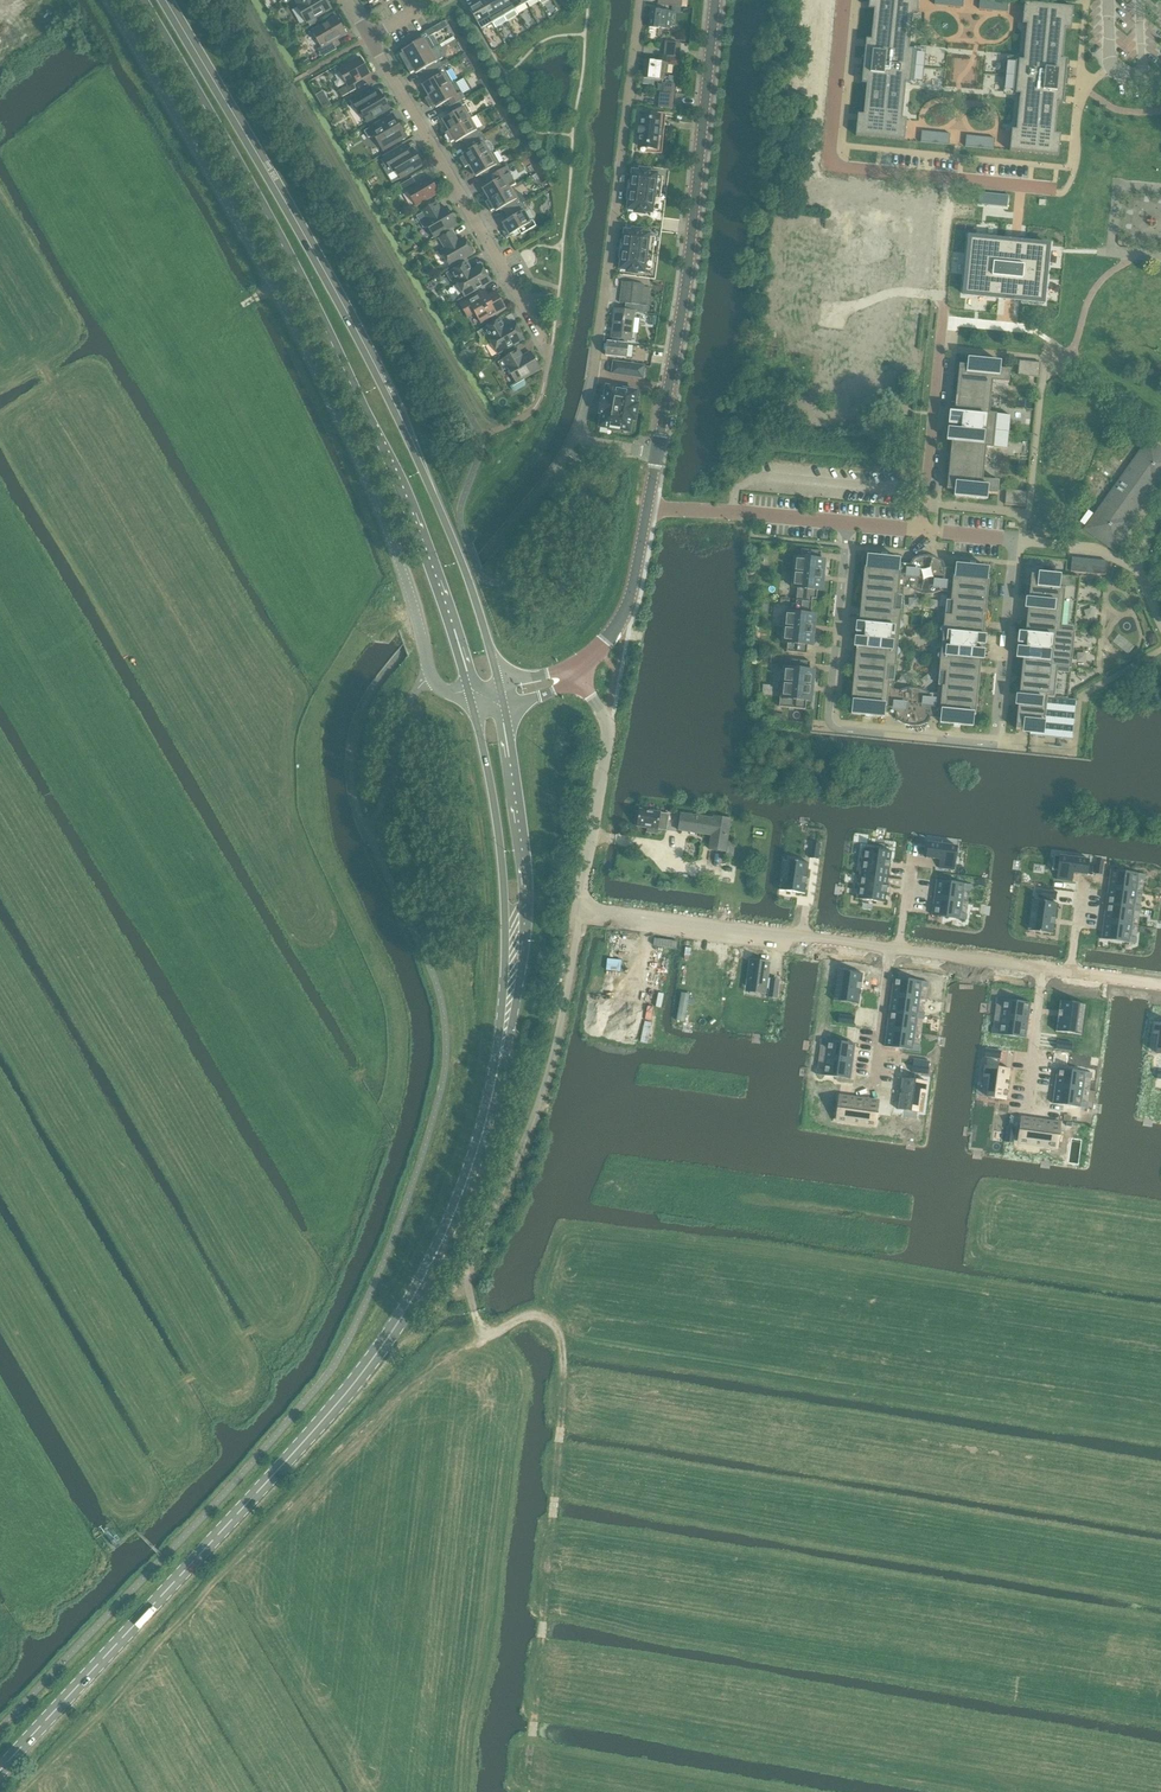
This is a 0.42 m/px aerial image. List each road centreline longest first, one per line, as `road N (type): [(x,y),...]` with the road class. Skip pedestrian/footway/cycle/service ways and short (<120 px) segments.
road 1 (primary): [(0,1773),(340,1400),(407,1308),(464,1189),(508,1010)]
road 2 (unclassified): [(469,695),(446,694),(431,677),(408,586),(331,403),(242,226),(111,0)]
road 3 (primary): [(143,0),(267,214),(374,426),(437,583),(469,695)]
road 4 (primary): [(498,681),(470,586),(408,440),(339,303),(162,0)]
road 5 (track): [(527,1791),(563,1349),(557,1327),(541,1315),(485,1339),(472,1308)]
road 6 (residential): [(848,524),(828,723),(836,730),(988,746),(1013,540)]
road 7 (residential): [(640,0),(593,377),(575,438),(656,454)]
road 8 (residential): [(656,454),(684,297),(716,0)]
road 9 (residential): [(844,0),(834,163),(1054,189)]
road 10 (residential): [(545,340),(368,39)]
road 11 (primary): [(469,695),(501,851),(508,1010)]
road 12 (residential): [(588,901),(597,909),(890,949)]
road 13 (primary): [(508,1010),(527,907),(503,706)]
road 14 (unclassified): [(588,901),(583,889),(610,735),(575,671)]
road 15 (residential): [(922,531),(940,301)]
road 16 (residential): [(648,509),(848,524)]
road 17 (unclassified): [(575,671),(605,644),(629,602),(648,509)]
road 18 (residential): [(890,949),(871,1094)]
road 19 (residential): [(898,950),(1040,969)]
road 20 (residential): [(1040,969),(1026,1111)]
road 21 (residential): [(1160,626),(1128,564),(1160,515)]

